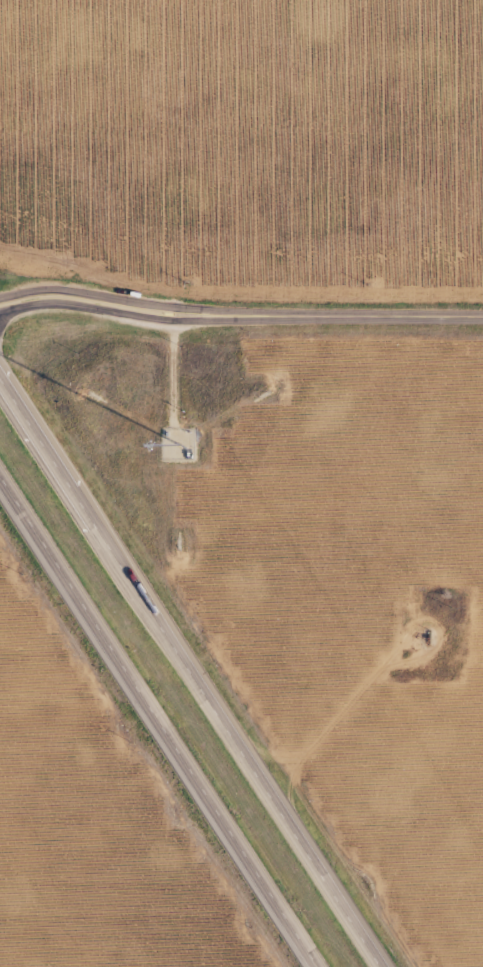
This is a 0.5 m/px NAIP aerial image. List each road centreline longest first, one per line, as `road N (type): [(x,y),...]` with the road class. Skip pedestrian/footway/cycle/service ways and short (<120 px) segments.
road 1 (trunk): [(372,966),(0,387)]
road 2 (trunk): [(0,483),(312,966)]
road 3 (secondary): [(482,318),(141,315),(52,299),(0,309)]

